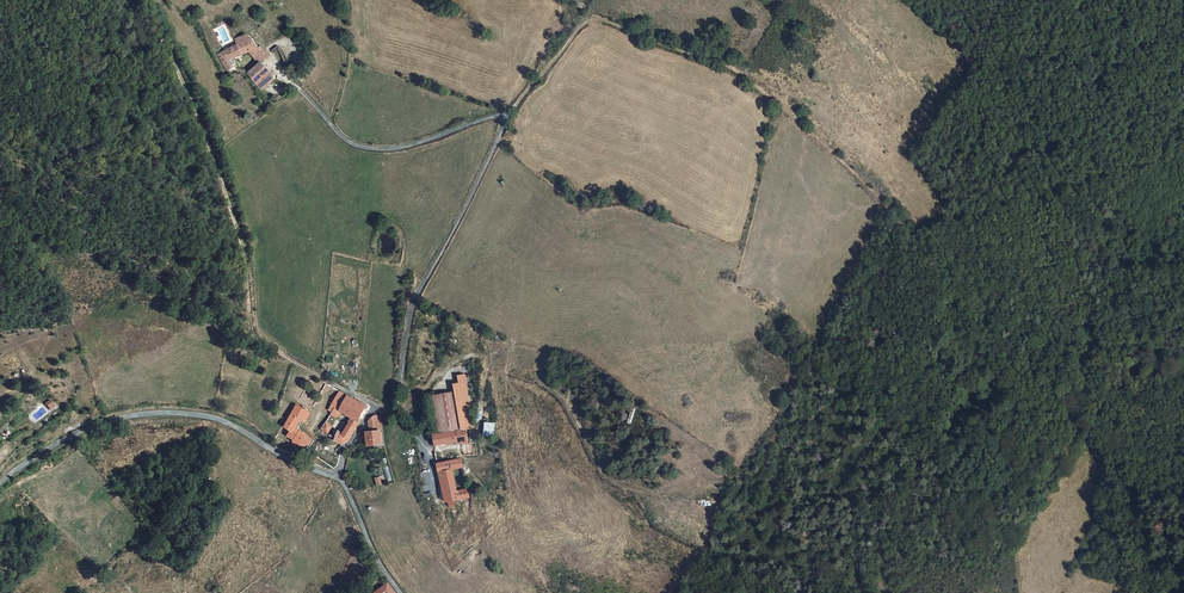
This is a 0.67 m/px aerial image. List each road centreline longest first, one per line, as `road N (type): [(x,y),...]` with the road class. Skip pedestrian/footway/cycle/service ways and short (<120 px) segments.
road 1 (track): [(508,115),(586,21),(729,67),(869,187),(940,269),(1015,323),(1071,340),(1183,423)]
road 2 (track): [(336,384),(250,328),(239,236),(219,171),(144,0)]
road 3 (unclassified): [(0,486),(85,430),(170,413),(230,423),(339,475)]
road 4 (track): [(460,359),(526,355),(570,408),(611,480),(674,508)]
road 5 (unclassified): [(401,592),(339,475)]

